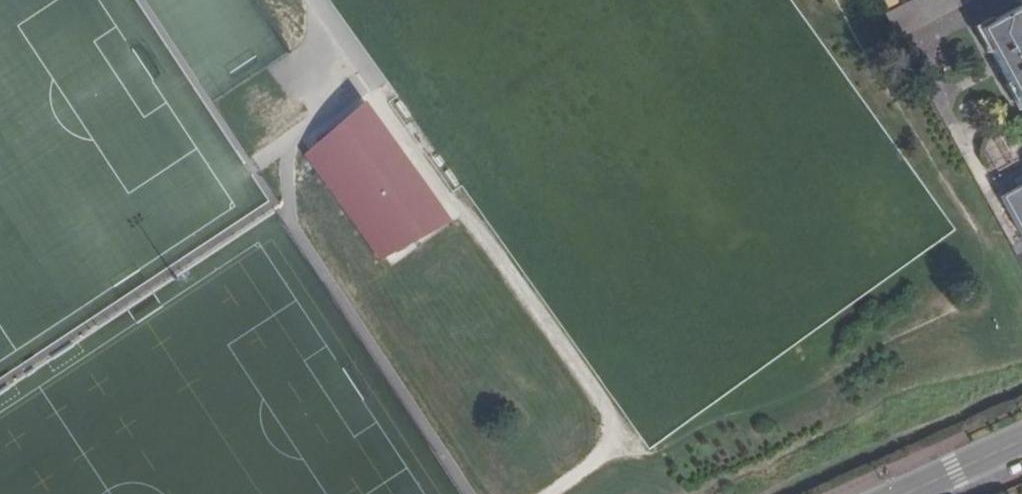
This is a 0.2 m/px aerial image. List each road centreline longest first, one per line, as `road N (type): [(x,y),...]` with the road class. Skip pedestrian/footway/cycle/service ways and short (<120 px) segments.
road 1 (secondary): [(1021,443),(905,493)]

